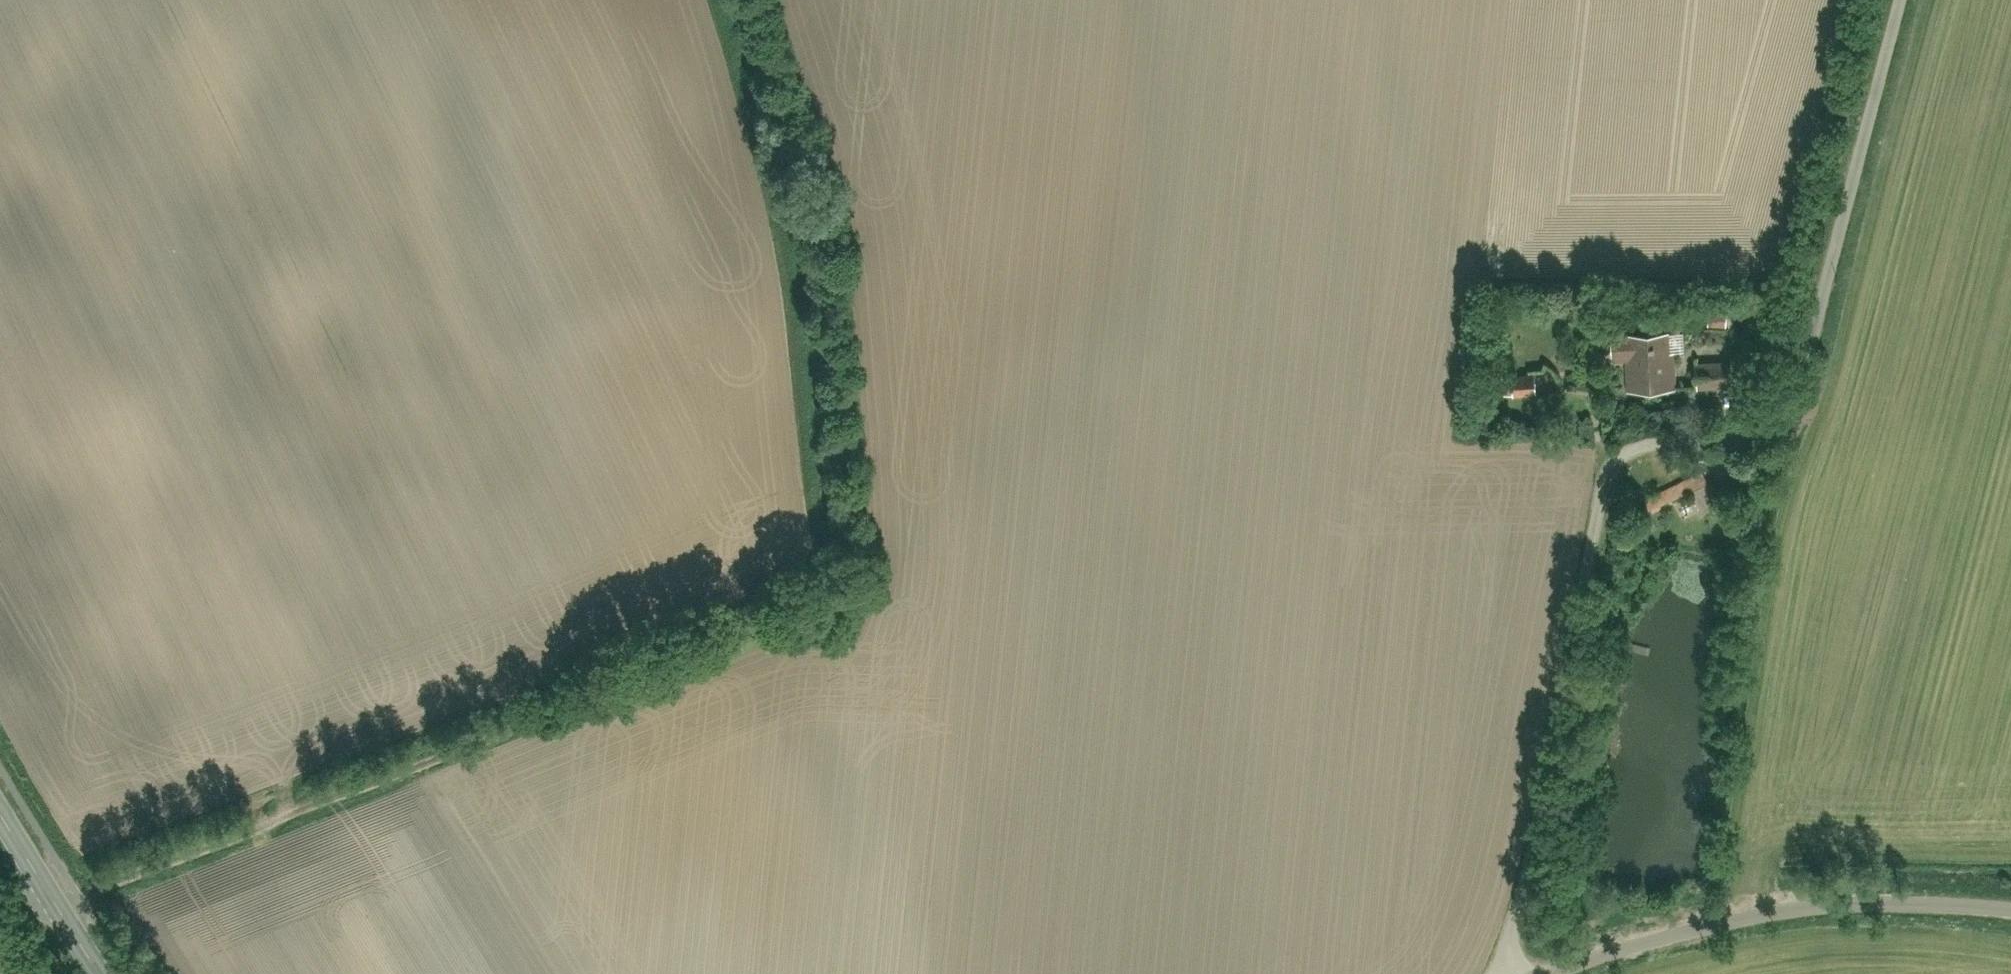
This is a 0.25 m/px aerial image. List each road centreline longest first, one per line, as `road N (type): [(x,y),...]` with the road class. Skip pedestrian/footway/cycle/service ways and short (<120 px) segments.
road 1 (residential): [(1517,973),(1516,920),(1547,813),(1608,489),(1657,429),(1733,415),(1812,343),(1898,0)]
road 2 (residential): [(2010,927),(1692,927),(1571,973)]
road 3 (tertiary): [(70,935),(0,820)]

